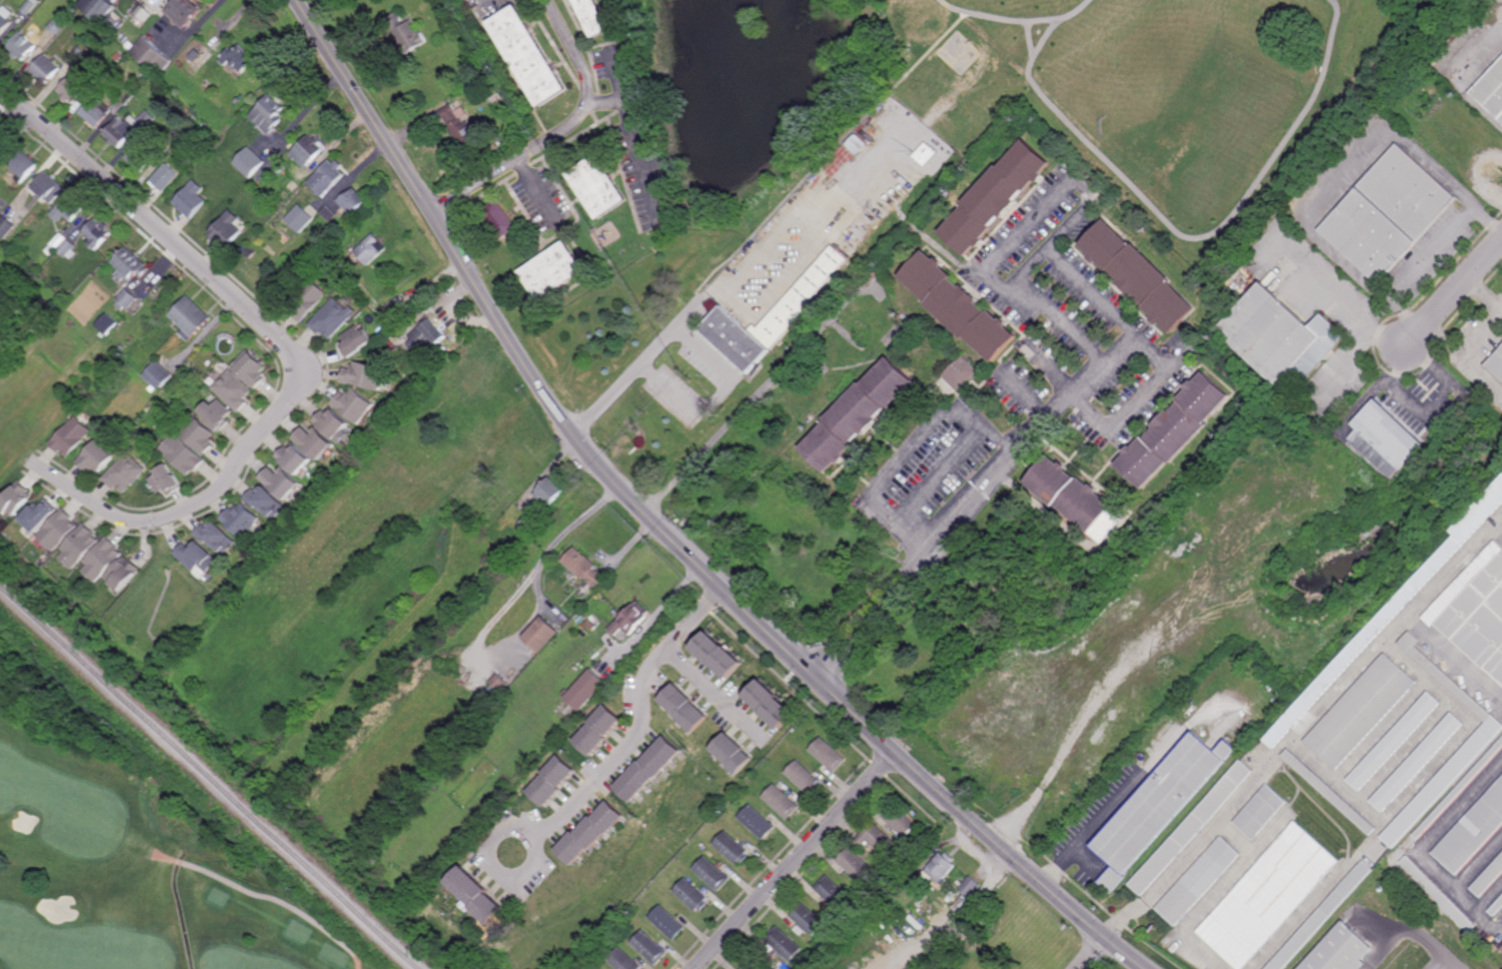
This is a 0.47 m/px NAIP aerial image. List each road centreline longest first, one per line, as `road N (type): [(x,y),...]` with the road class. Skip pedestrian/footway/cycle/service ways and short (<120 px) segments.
road 1 (secondary): [(298,0),(594,461),(896,750),(1142,968)]
road 2 (residential): [(0,88),(236,295),(302,368),(292,399),(223,488),(187,512),(130,522),(32,461)]
road 3 (residential): [(725,590),(646,686),(629,754),(534,837)]
road 4 (residential): [(896,750),(695,968)]
road 5 (residential): [(1501,241),(1390,364)]
road 6 (residential): [(534,837),(507,830),(494,839),(487,855),(493,869),(507,877),(531,869),(534,837)]
road 7 (residential): [(670,650),(766,737)]

